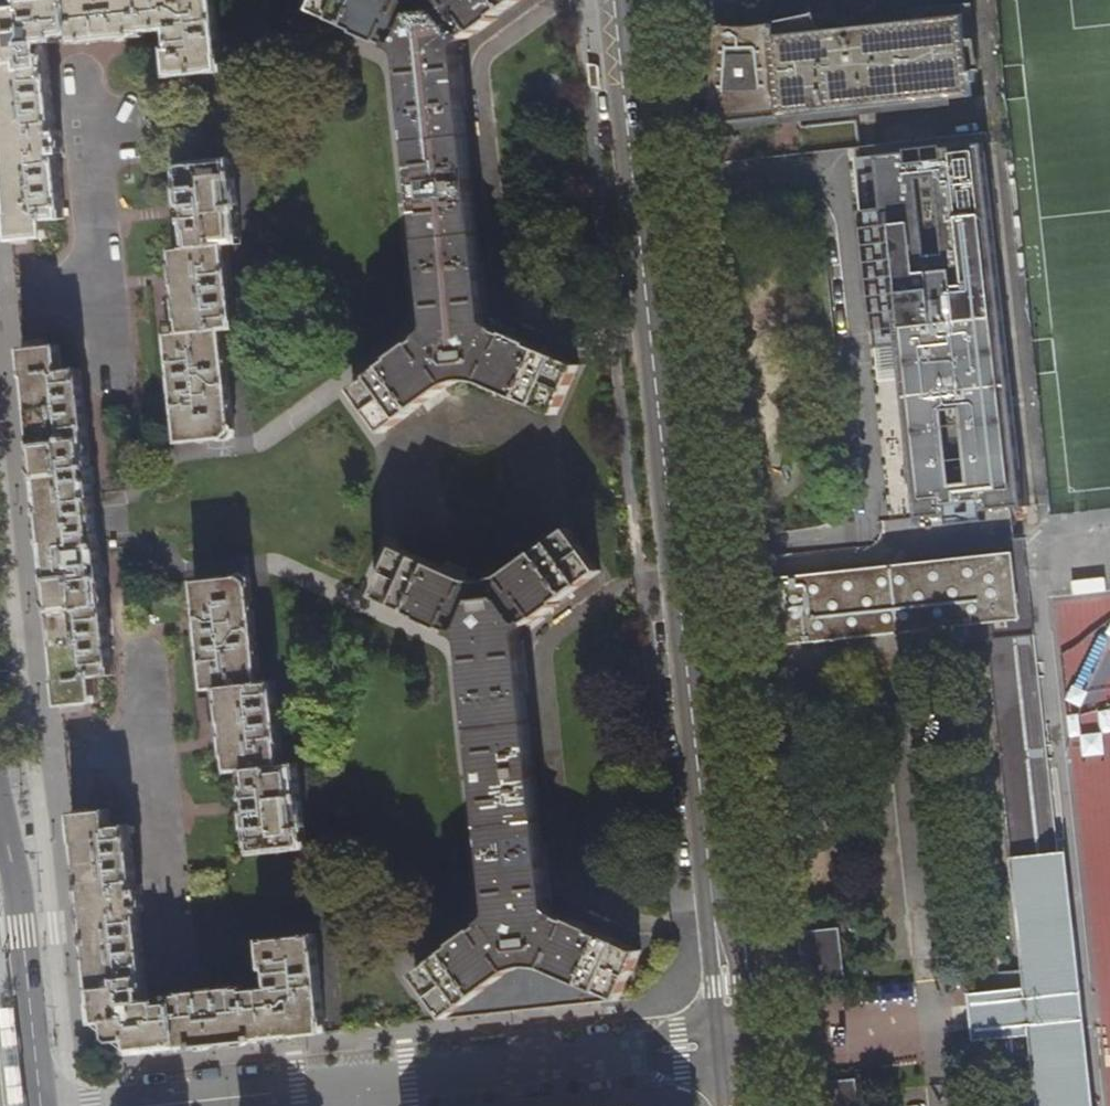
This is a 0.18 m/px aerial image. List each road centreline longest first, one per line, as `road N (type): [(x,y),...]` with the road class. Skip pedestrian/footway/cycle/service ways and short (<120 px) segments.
road 1 (residential): [(724,1048),(723,981),(616,0)]
road 2 (residential): [(724,1048),(353,1084)]
road 3 (primary): [(41,1105),(20,899),(0,807)]
road 4 (residential): [(353,1084),(123,1105)]

